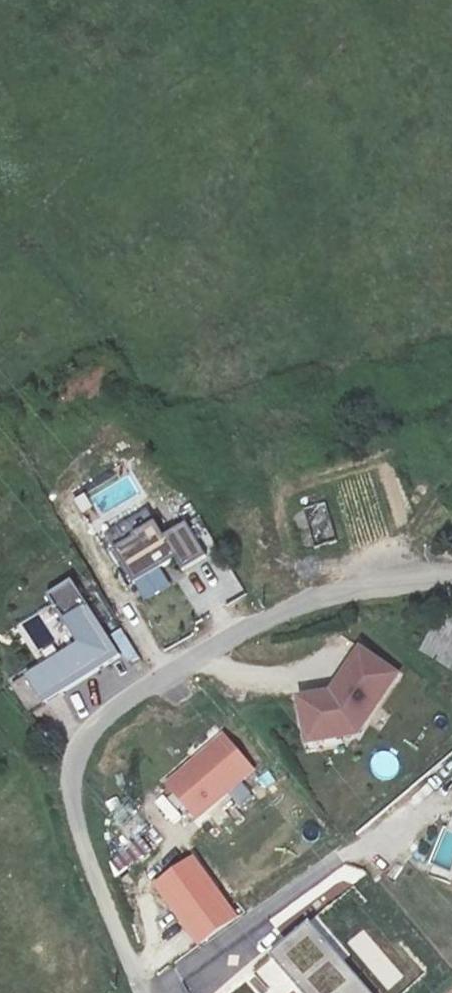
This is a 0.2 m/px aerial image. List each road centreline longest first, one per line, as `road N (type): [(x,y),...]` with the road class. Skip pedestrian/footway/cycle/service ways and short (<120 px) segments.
road 1 (unclassified): [(451,584),(325,600),(230,638),(111,710),(71,781),(77,837),(141,992)]

